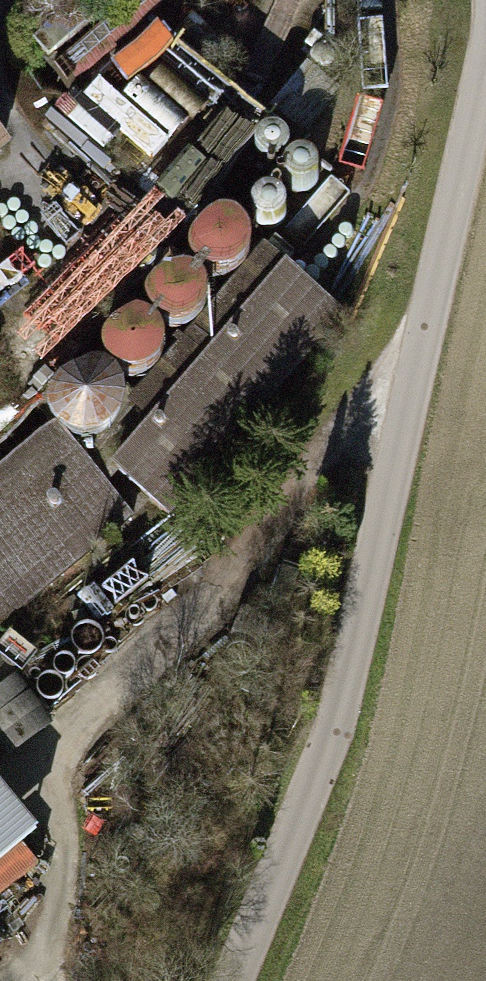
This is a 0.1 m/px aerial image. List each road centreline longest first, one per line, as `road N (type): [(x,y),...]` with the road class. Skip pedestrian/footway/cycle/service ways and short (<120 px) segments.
road 1 (tertiary): [(485,57),(341,699),(230,980)]
road 2 (track): [(16,980),(48,934),(62,891),(58,754),(221,594),(428,314)]

